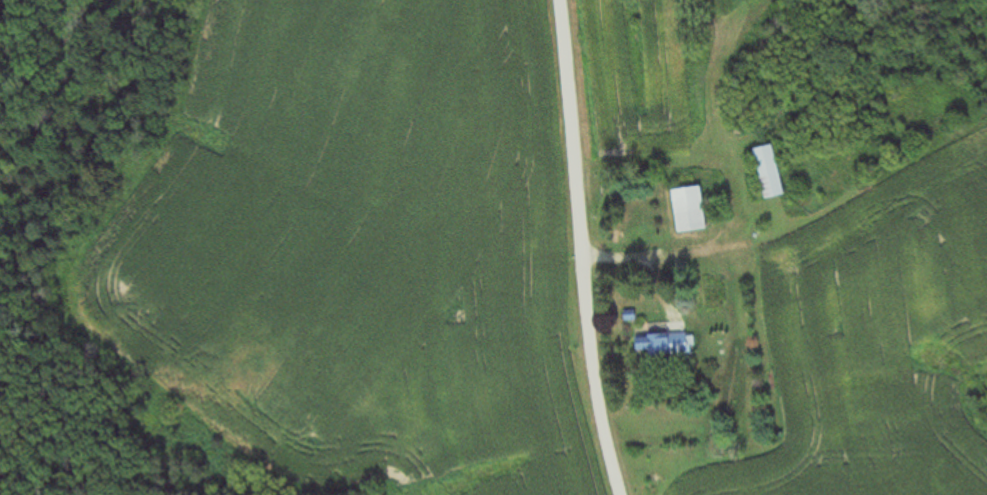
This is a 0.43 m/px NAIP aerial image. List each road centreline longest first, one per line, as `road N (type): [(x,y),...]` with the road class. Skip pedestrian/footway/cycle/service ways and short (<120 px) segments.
road 1 (residential): [(622,494),(594,373),(557,0)]

